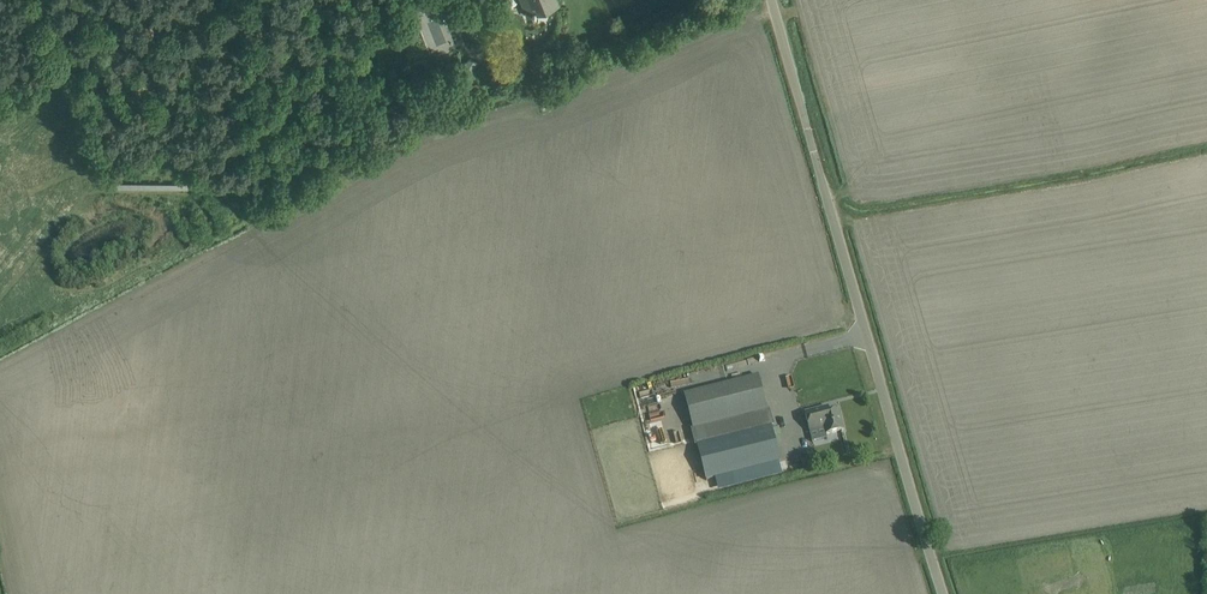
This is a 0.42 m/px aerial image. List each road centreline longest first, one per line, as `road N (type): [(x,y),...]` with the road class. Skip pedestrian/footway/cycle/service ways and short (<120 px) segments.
road 1 (unclassified): [(943,593),(770,0)]

